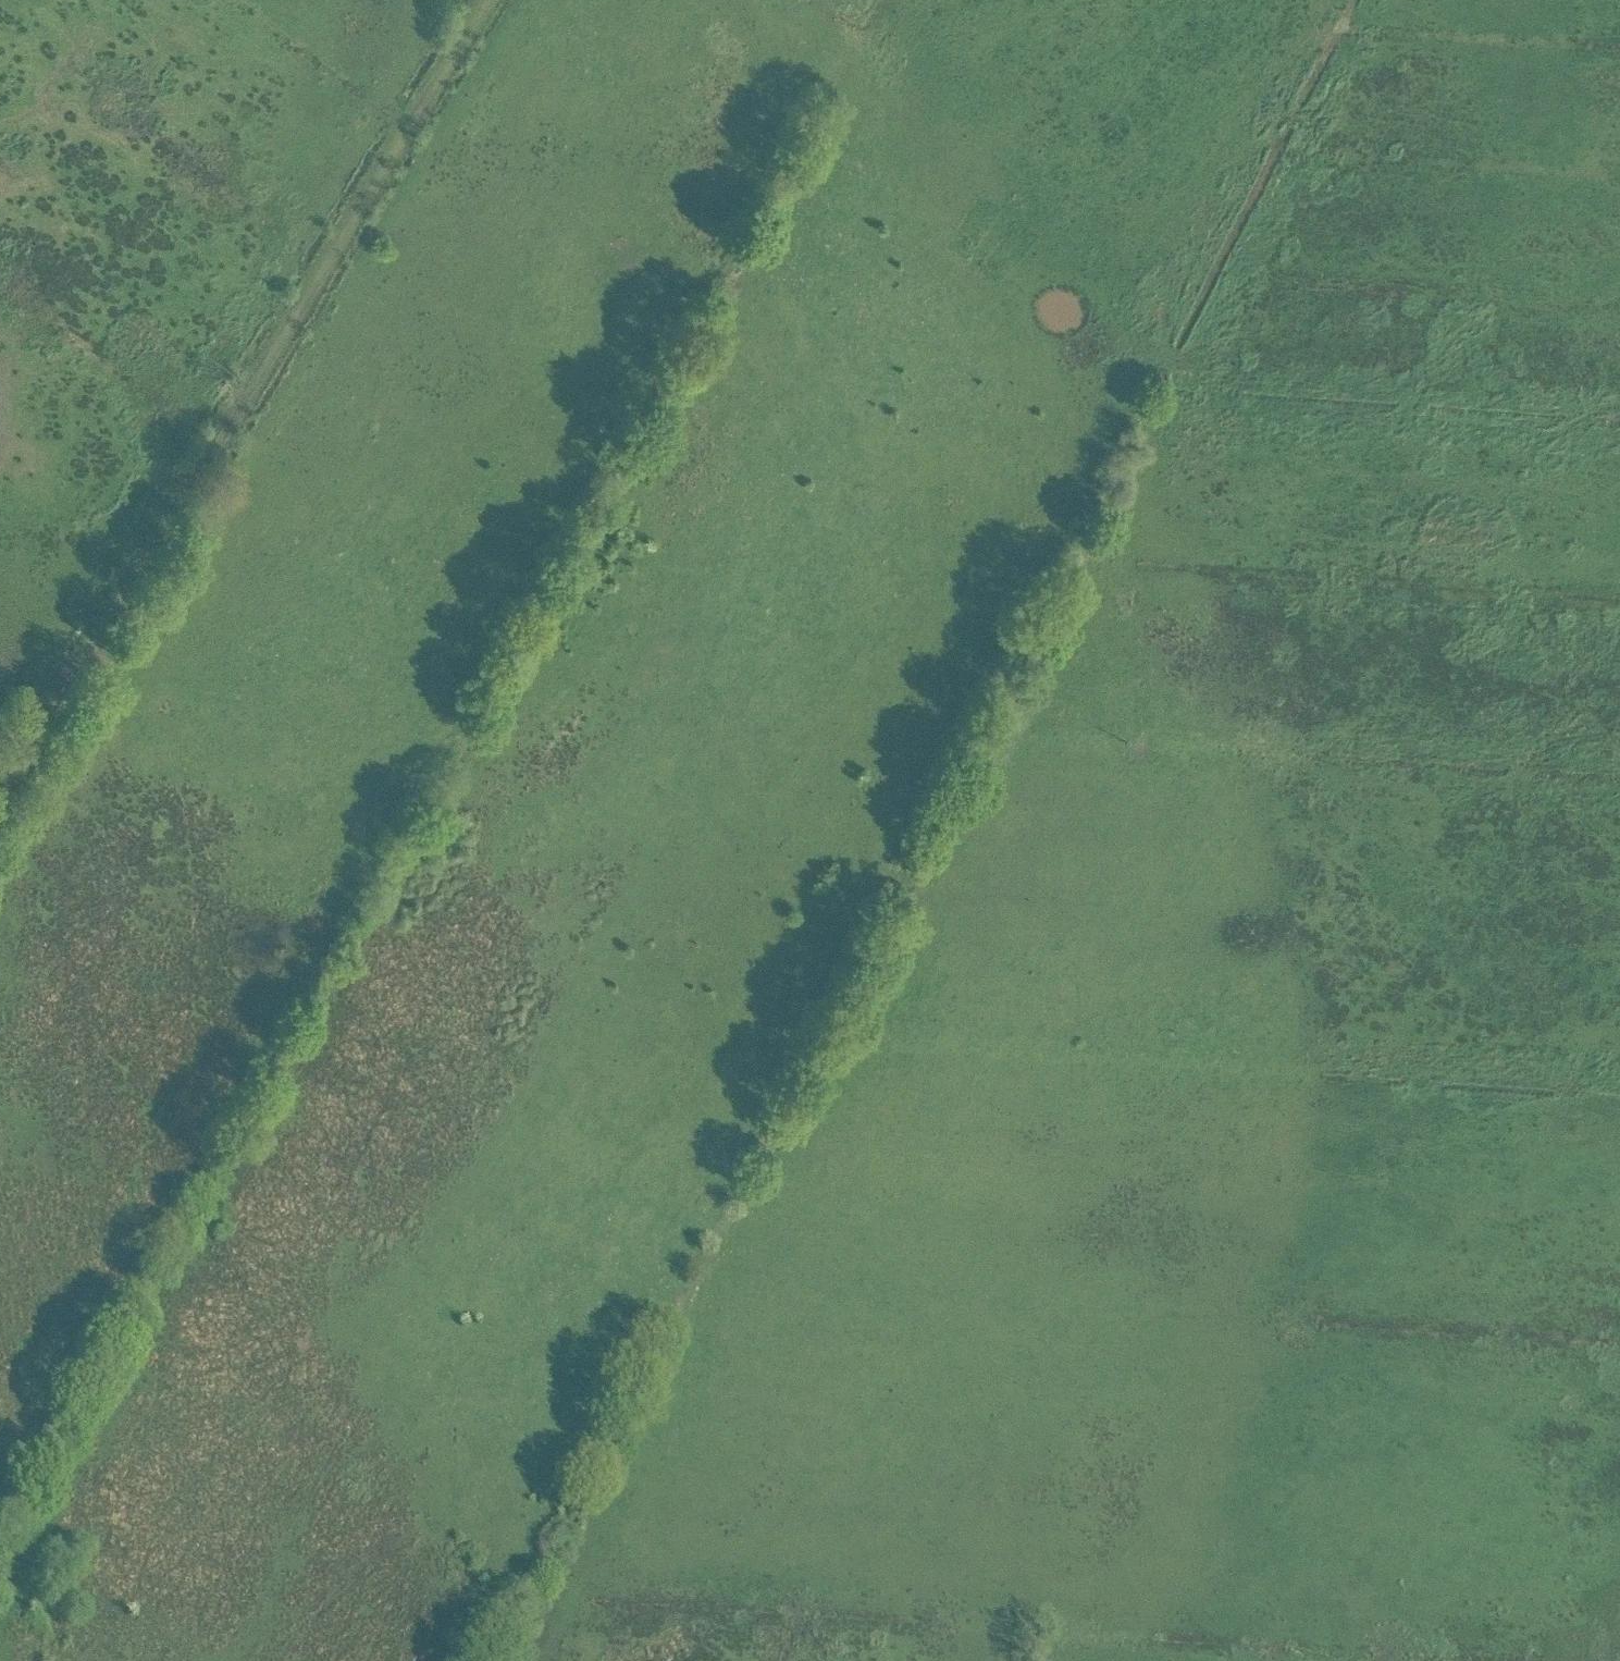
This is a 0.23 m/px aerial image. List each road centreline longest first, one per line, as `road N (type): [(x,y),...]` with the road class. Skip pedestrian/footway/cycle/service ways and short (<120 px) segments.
road 1 (track): [(488,0),(0,795)]

